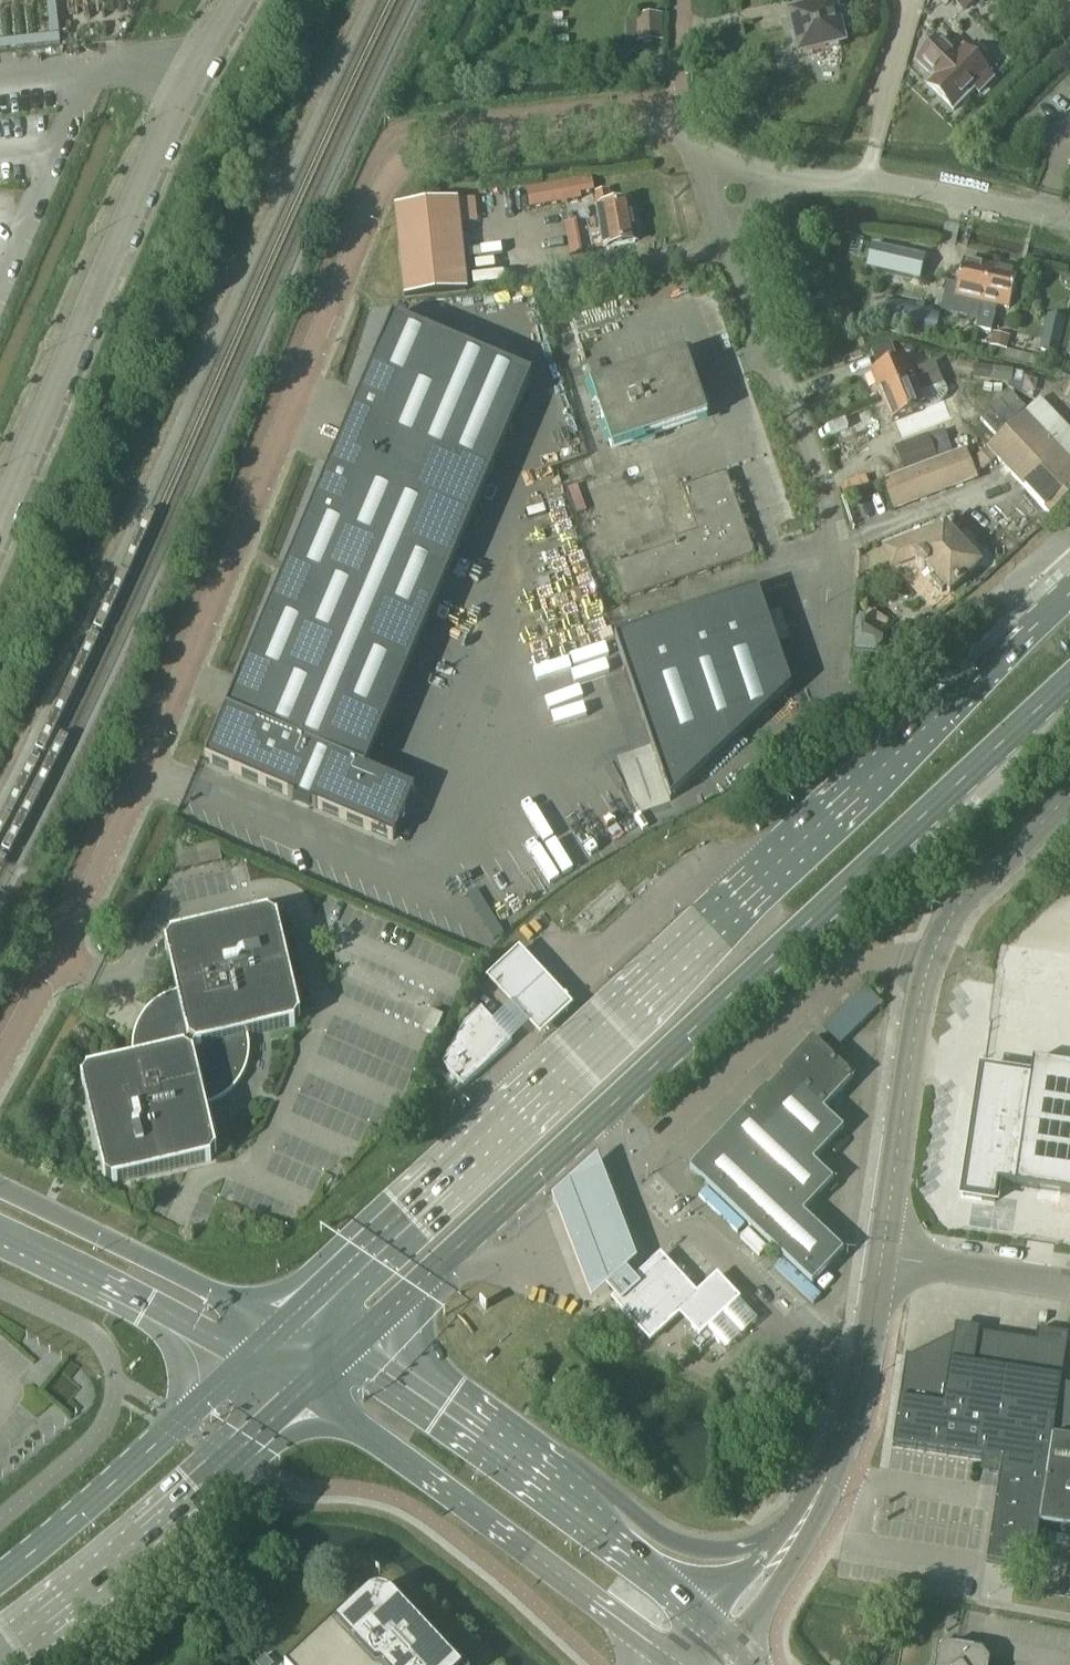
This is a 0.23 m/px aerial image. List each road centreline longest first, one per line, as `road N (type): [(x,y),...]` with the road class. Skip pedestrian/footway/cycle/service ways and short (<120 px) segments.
road 1 (unclassified): [(0,1068),(144,772),(389,175),(421,145),(689,116)]
road 2 (primary): [(1069,589),(286,1328)]
road 3 (primary): [(338,1356),(1069,673)]
road 4 (unclassified): [(0,519),(147,159),(238,0)]
road 5 (unclassified): [(883,1253),(926,964),(979,882),(1069,788)]
road 6 (unclassified): [(837,685),(839,568),(820,474),(707,192)]
road 7 (secondary): [(719,1636),(438,1414),(338,1356)]
road 8 (secondary): [(306,1389),(682,1664)]
road 9 (unclassified): [(719,1636),(802,1526),(853,1409),(883,1253)]
road 10 (primary): [(0,1640),(306,1389)]
road 11 (unclassified): [(707,192),(874,183),(1069,225)]
road 12 (unclassified): [(0,1291),(93,1336),(114,1382),(95,1437),(0,1518)]
road 13 (primary): [(252,1359),(0,1568)]
road 14 (tertiary): [(286,1328),(0,1187)]
road 15 (tertiary): [(0,1237),(252,1359)]
road 16 (unclassified): [(1069,1279),(883,1253)]

